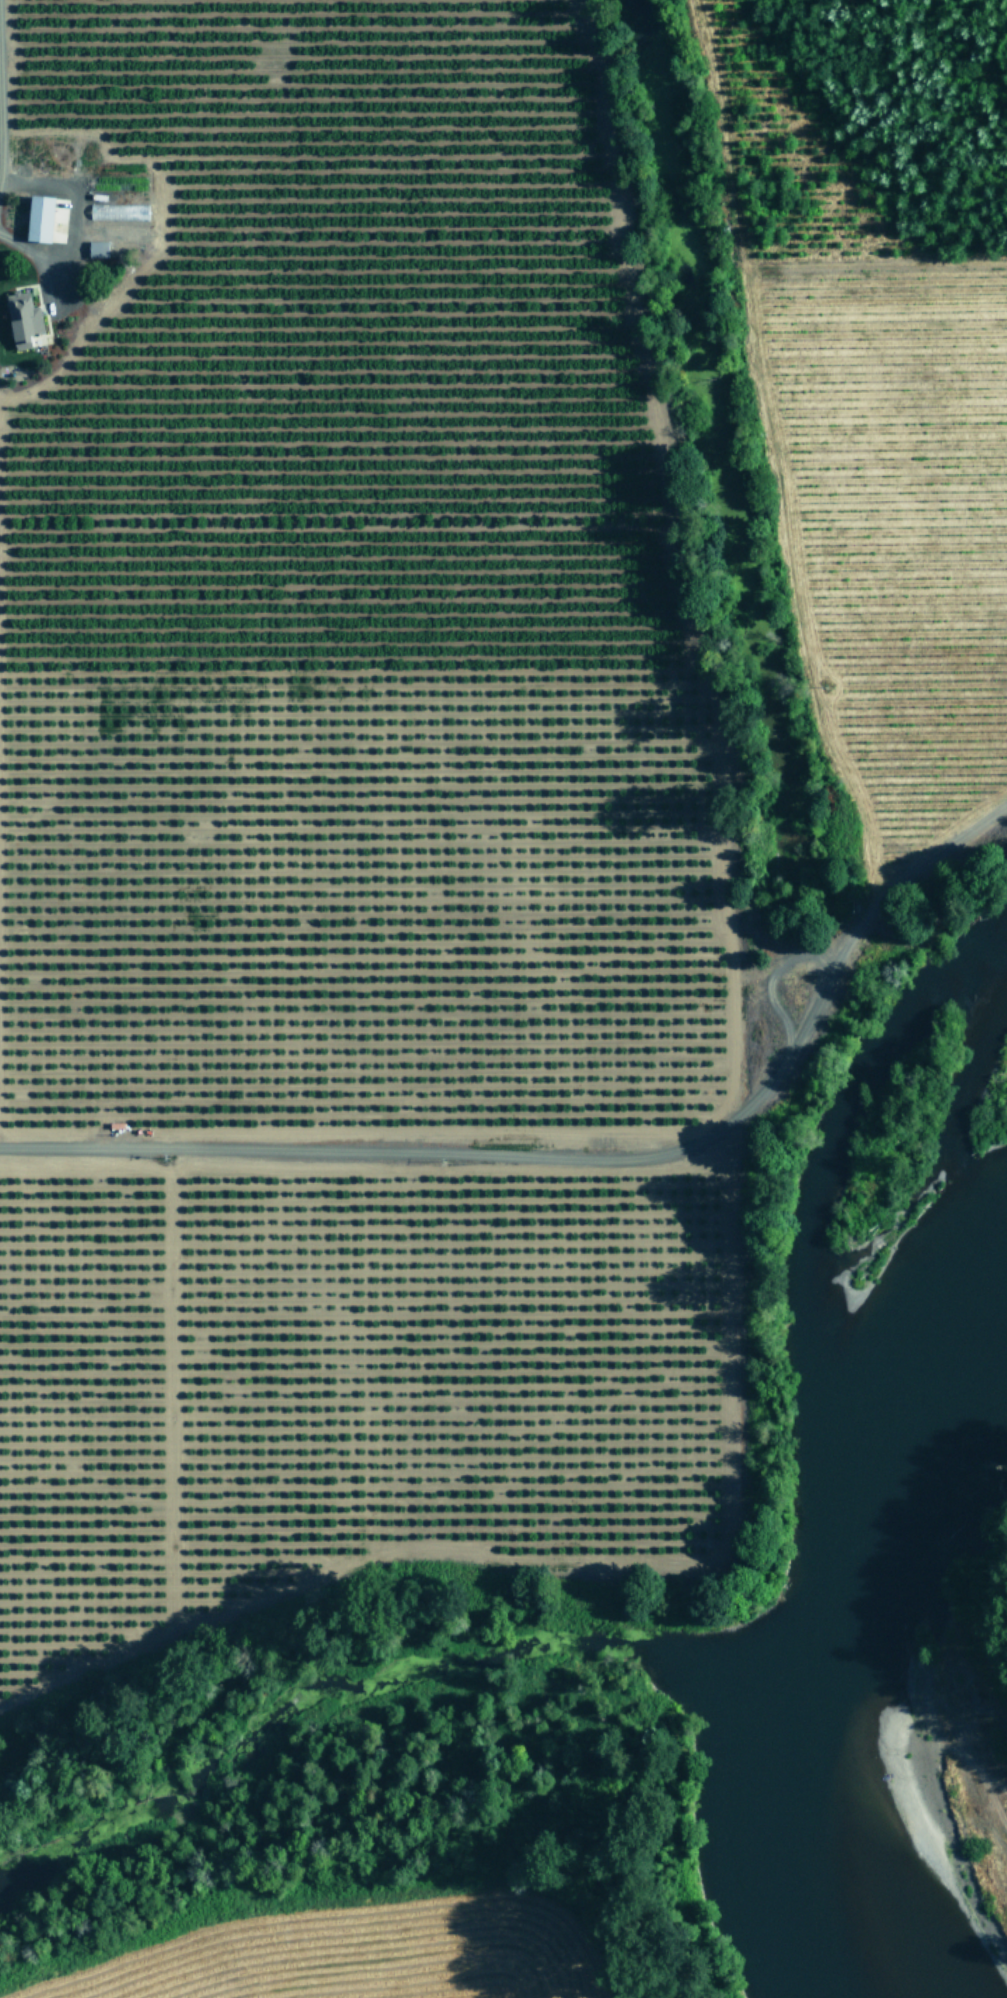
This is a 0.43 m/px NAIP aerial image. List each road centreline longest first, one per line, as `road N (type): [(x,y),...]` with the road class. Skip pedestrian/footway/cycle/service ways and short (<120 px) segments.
road 1 (residential): [(0,1144),(609,1157),(671,1151),(762,1094),(783,1070),(860,917),(921,868)]
road 2 (residential): [(921,868),(1006,622)]

